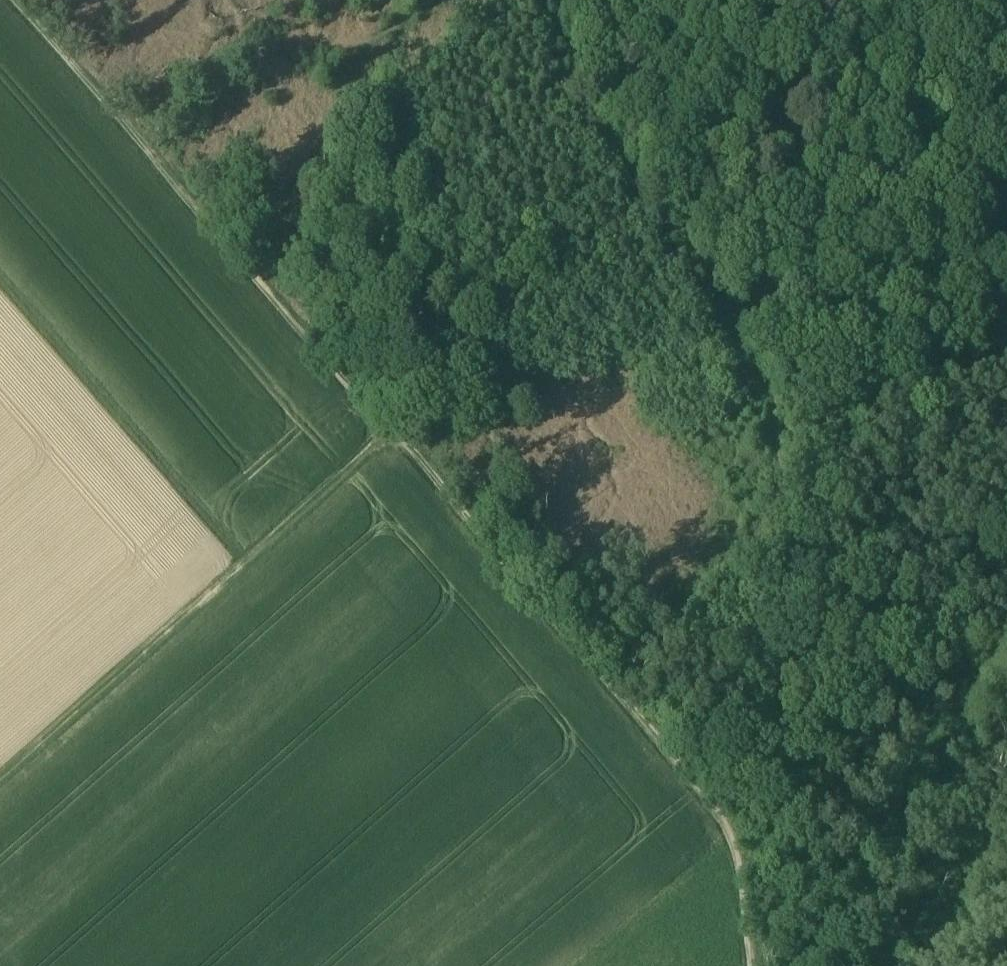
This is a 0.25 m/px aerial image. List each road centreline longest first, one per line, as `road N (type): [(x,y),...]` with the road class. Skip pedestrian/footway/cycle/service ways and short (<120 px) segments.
road 1 (track): [(725,810),(142,143)]
road 2 (track): [(796,727),(774,614),(772,397),(743,326),(577,52),(562,0)]
road 3 (track): [(404,446),(0,798)]
road 4 (track): [(434,0),(227,111),(185,106),(142,143)]
road 5 (track): [(1006,65),(929,70),(885,56),(822,0)]
road 6 (track): [(142,143),(19,0)]
road 7 (track): [(761,965),(740,828),(725,810)]

